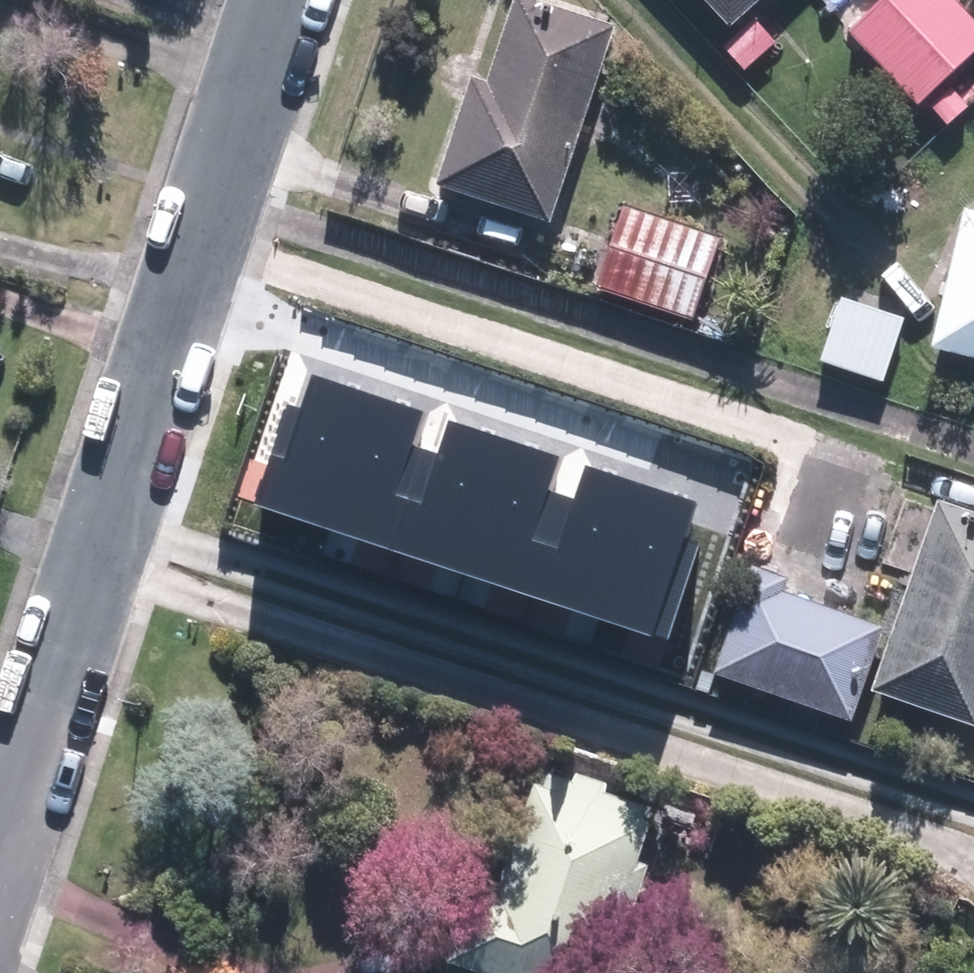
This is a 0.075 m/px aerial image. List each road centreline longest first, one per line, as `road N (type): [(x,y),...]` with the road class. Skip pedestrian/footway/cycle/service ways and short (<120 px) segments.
road 1 (residential): [(0,822),(105,552),(292,0)]

